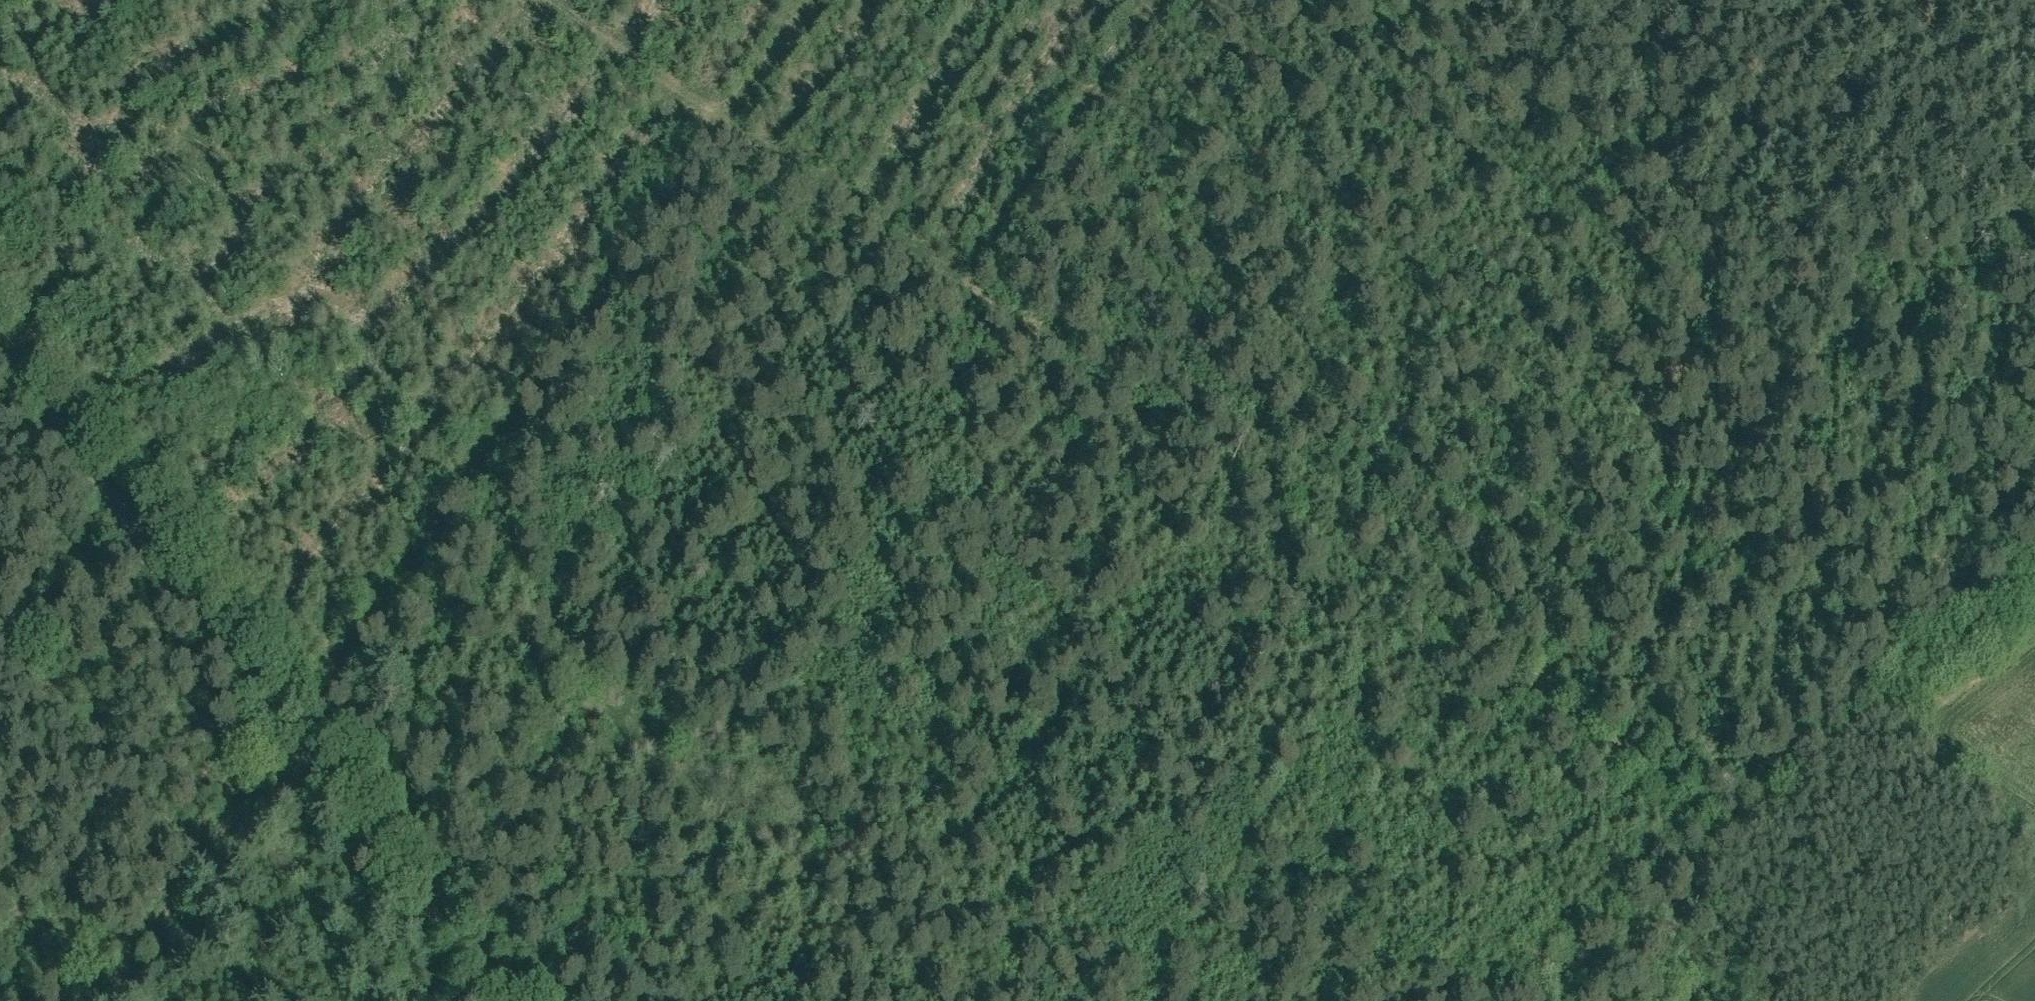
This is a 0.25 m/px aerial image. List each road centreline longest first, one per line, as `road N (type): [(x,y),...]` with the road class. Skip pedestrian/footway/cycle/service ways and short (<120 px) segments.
road 1 (residential): [(502,1000),(0,358)]

